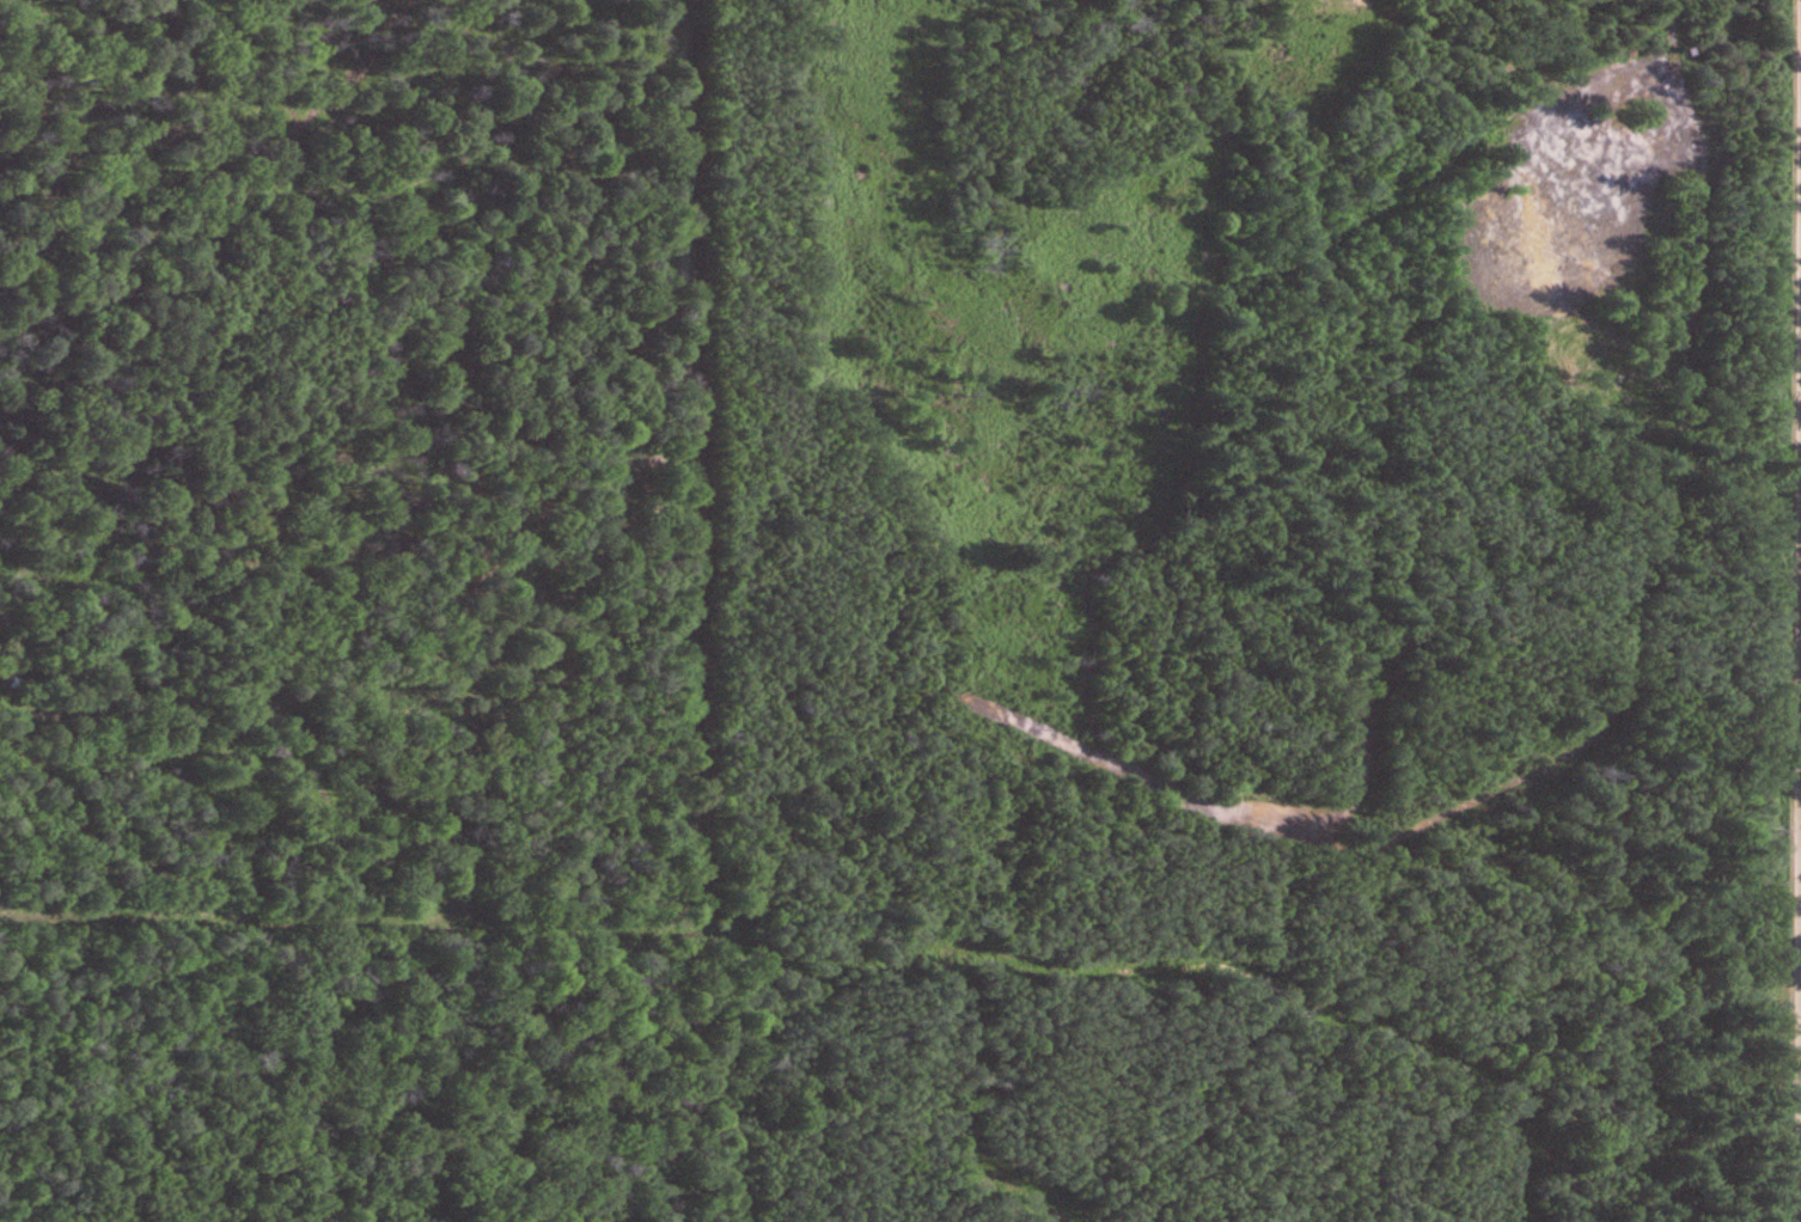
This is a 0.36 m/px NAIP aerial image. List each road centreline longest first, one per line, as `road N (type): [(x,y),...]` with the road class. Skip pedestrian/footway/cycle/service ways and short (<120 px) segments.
road 1 (residential): [(1796,1221),(1800,335)]

